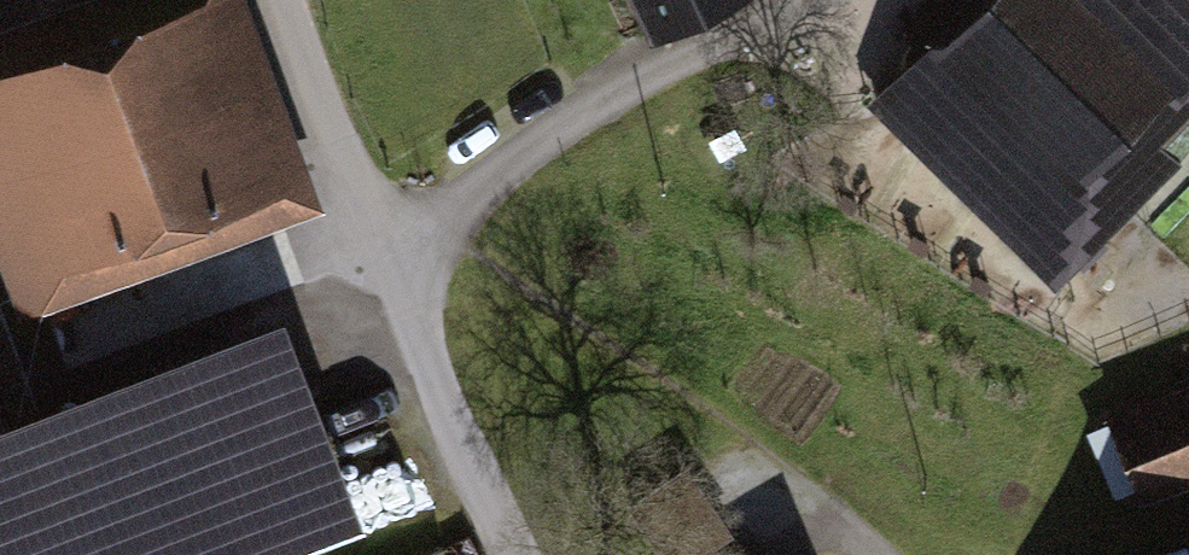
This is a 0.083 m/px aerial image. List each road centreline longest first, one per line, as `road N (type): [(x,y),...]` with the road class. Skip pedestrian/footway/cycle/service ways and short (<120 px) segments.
road 1 (residential): [(510,554),(379,252)]
road 2 (unclassified): [(379,252),(288,0)]

